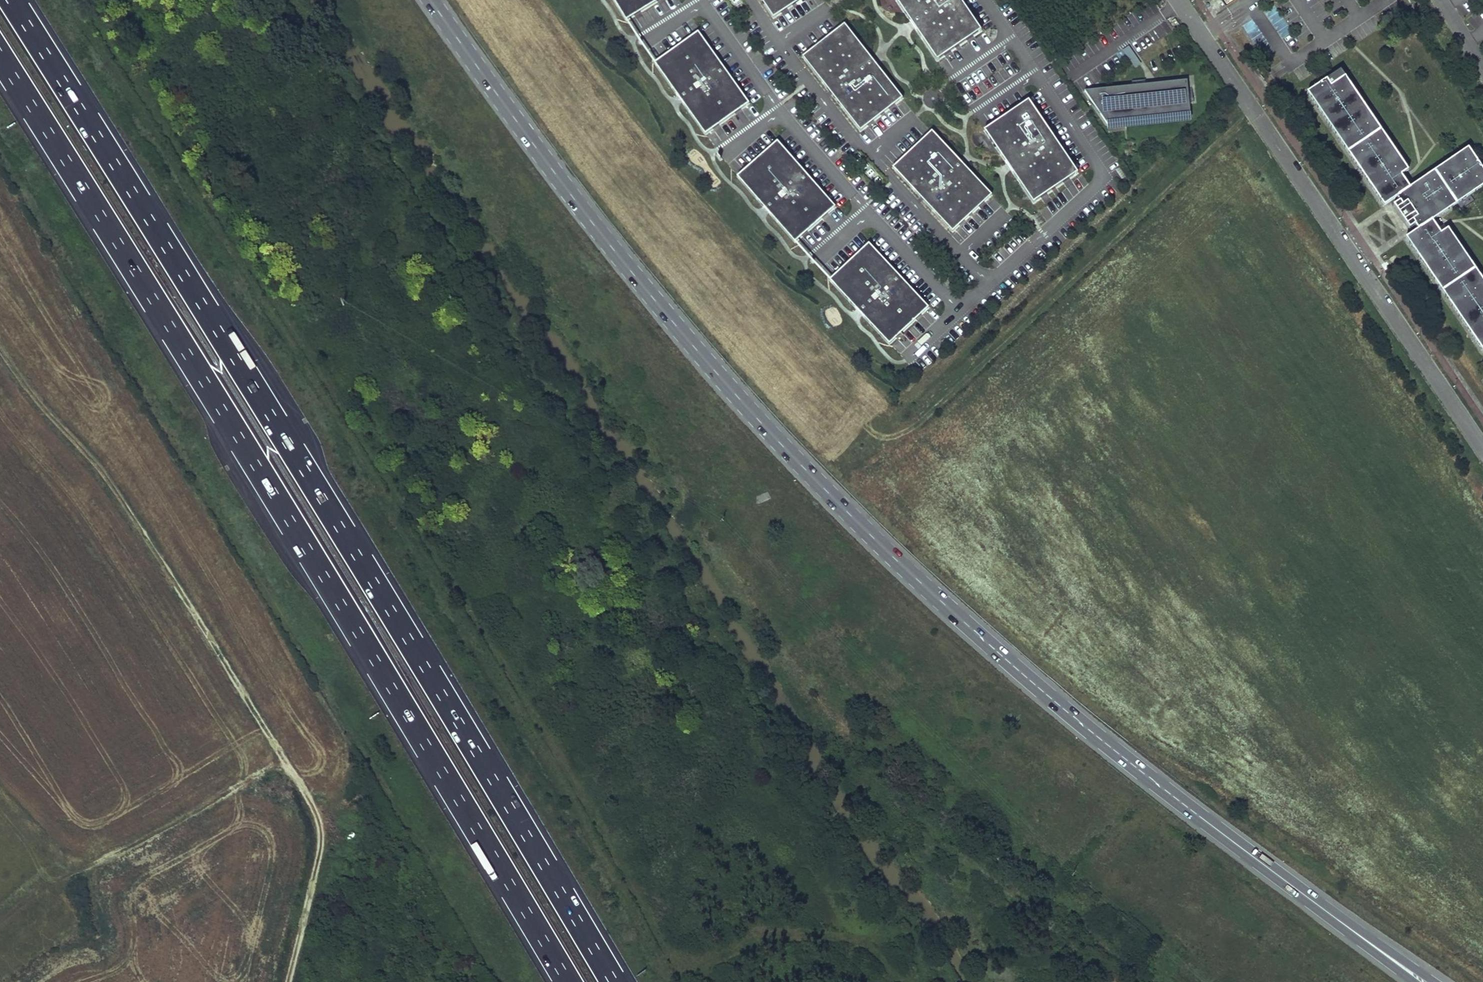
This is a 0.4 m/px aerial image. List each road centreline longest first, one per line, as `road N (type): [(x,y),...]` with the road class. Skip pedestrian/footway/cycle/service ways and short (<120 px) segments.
road 1 (primary): [(1267,867),(1093,729),(814,477),(628,264),(431,0)]
road 2 (motorway): [(612,981),(10,0)]
road 3 (motorway): [(0,58),(568,981)]
road 4 (track): [(288,981),(322,836),(318,813),(126,504),(0,347)]
road 5 (unclassified): [(1179,0),(1482,449)]
road 6 (primary): [(1436,981),(1267,867)]
road 7 (primary): [(1267,867),(1418,981)]

